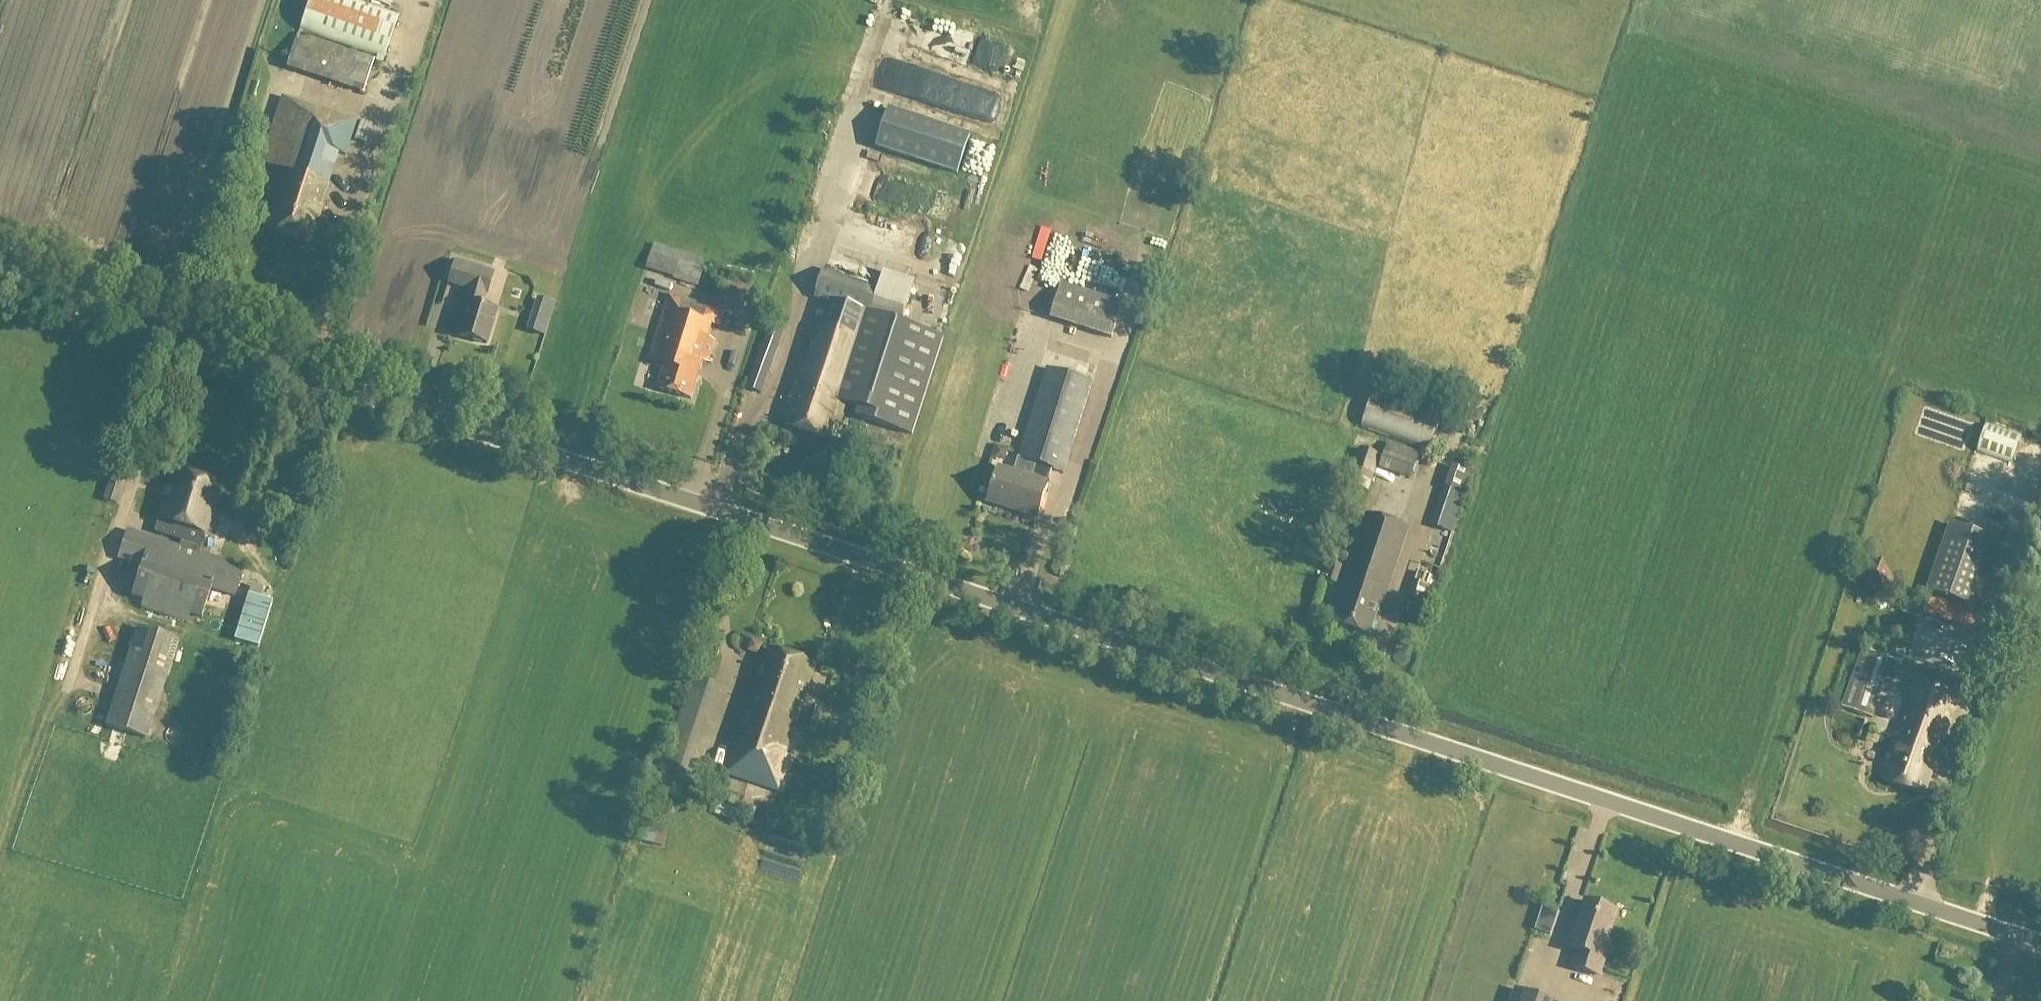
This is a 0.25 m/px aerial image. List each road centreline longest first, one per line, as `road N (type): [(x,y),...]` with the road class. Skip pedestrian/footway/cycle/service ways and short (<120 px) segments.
road 1 (unclassified): [(2040,946),(0,279)]

